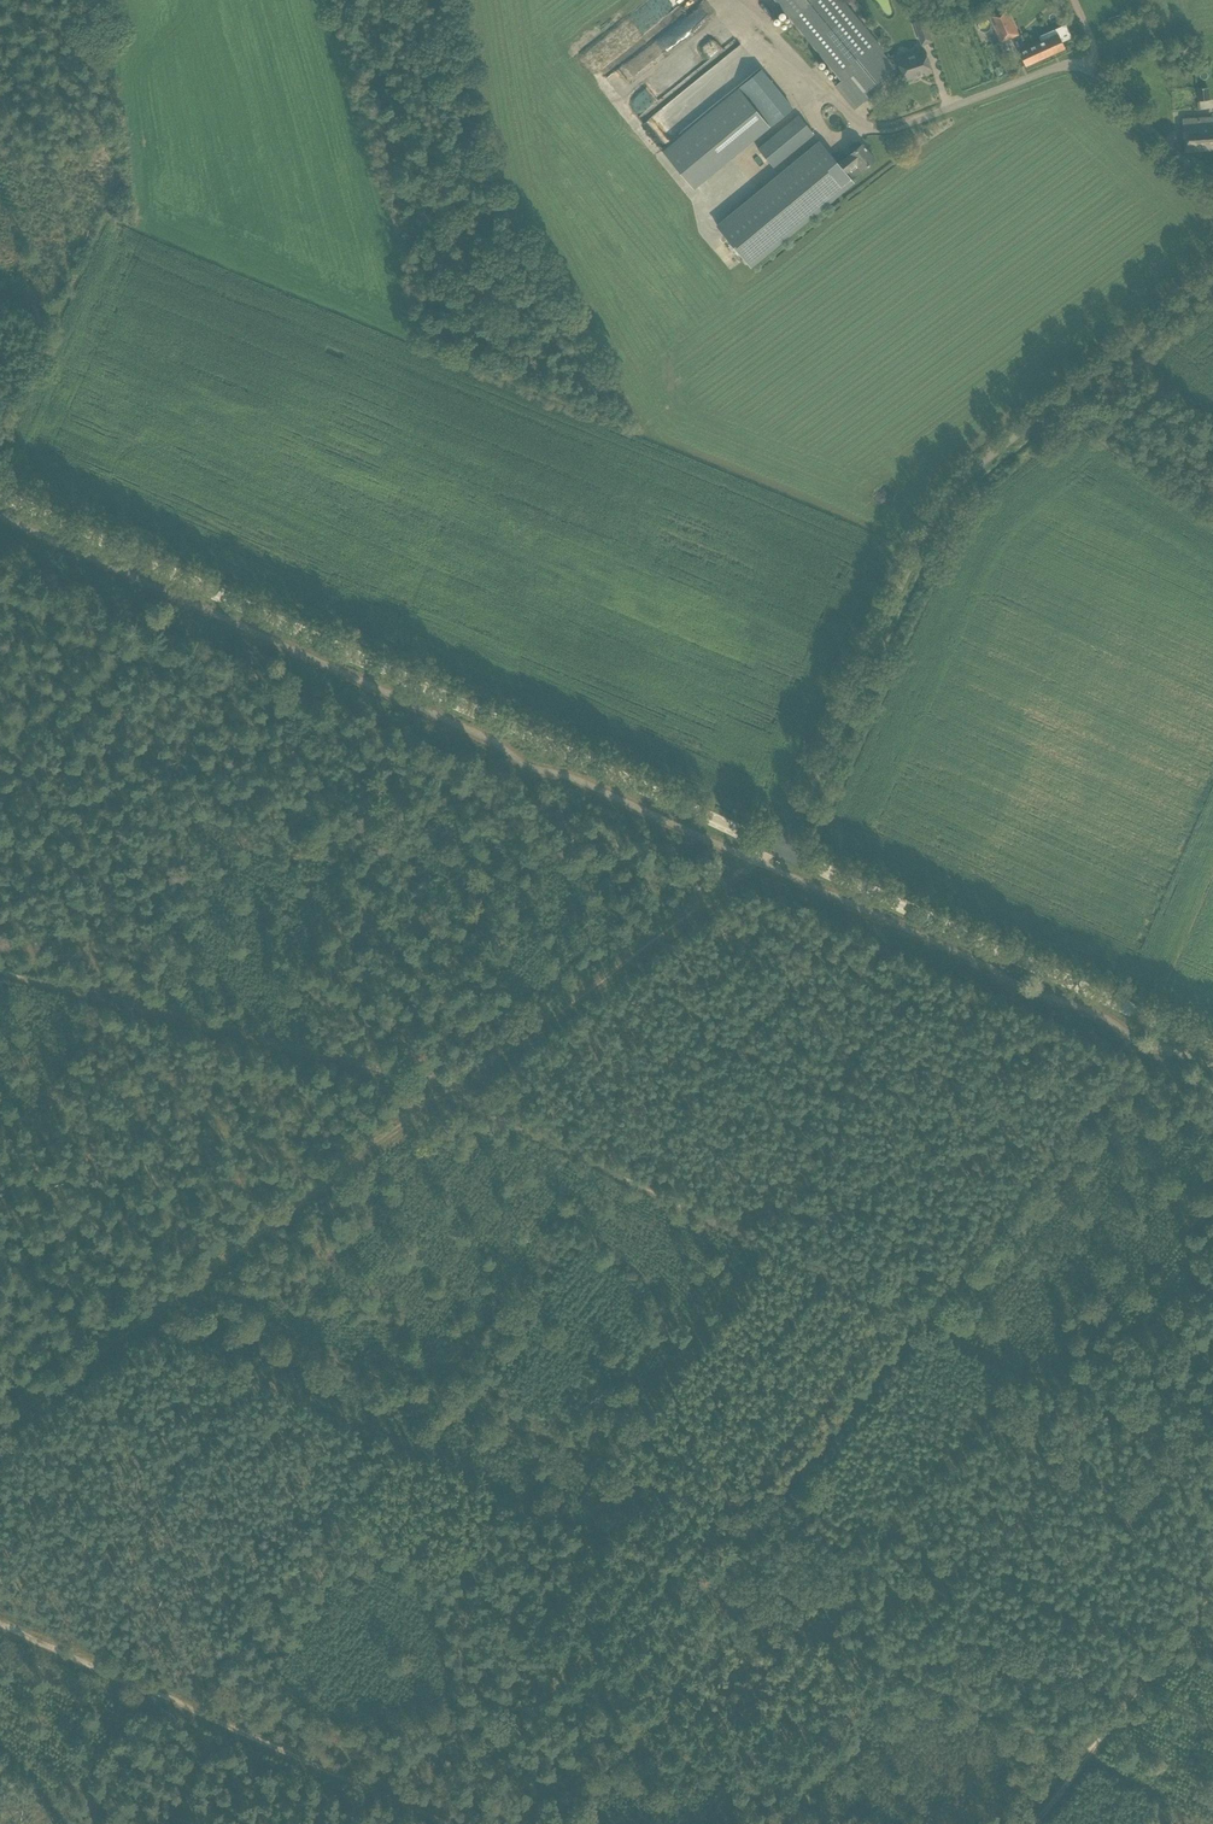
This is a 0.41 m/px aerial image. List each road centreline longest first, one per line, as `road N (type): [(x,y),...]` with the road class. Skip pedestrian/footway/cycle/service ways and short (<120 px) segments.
road 1 (track): [(1212,1461),(456,1086),(0,973)]
road 2 (track): [(776,848),(0,1430)]
road 3 (tertiary): [(776,848),(0,495)]
road 4 (unclassified): [(776,848),(912,554),(947,498),(999,441),(1212,277)]
road 5 (track): [(0,1619),(456,1823)]
road 6 (tertiary): [(1212,1045),(776,848)]
road 7 (unclassified): [(1212,188),(1075,63),(933,116)]
road 8 (track): [(1186,1625),(1029,1823)]

